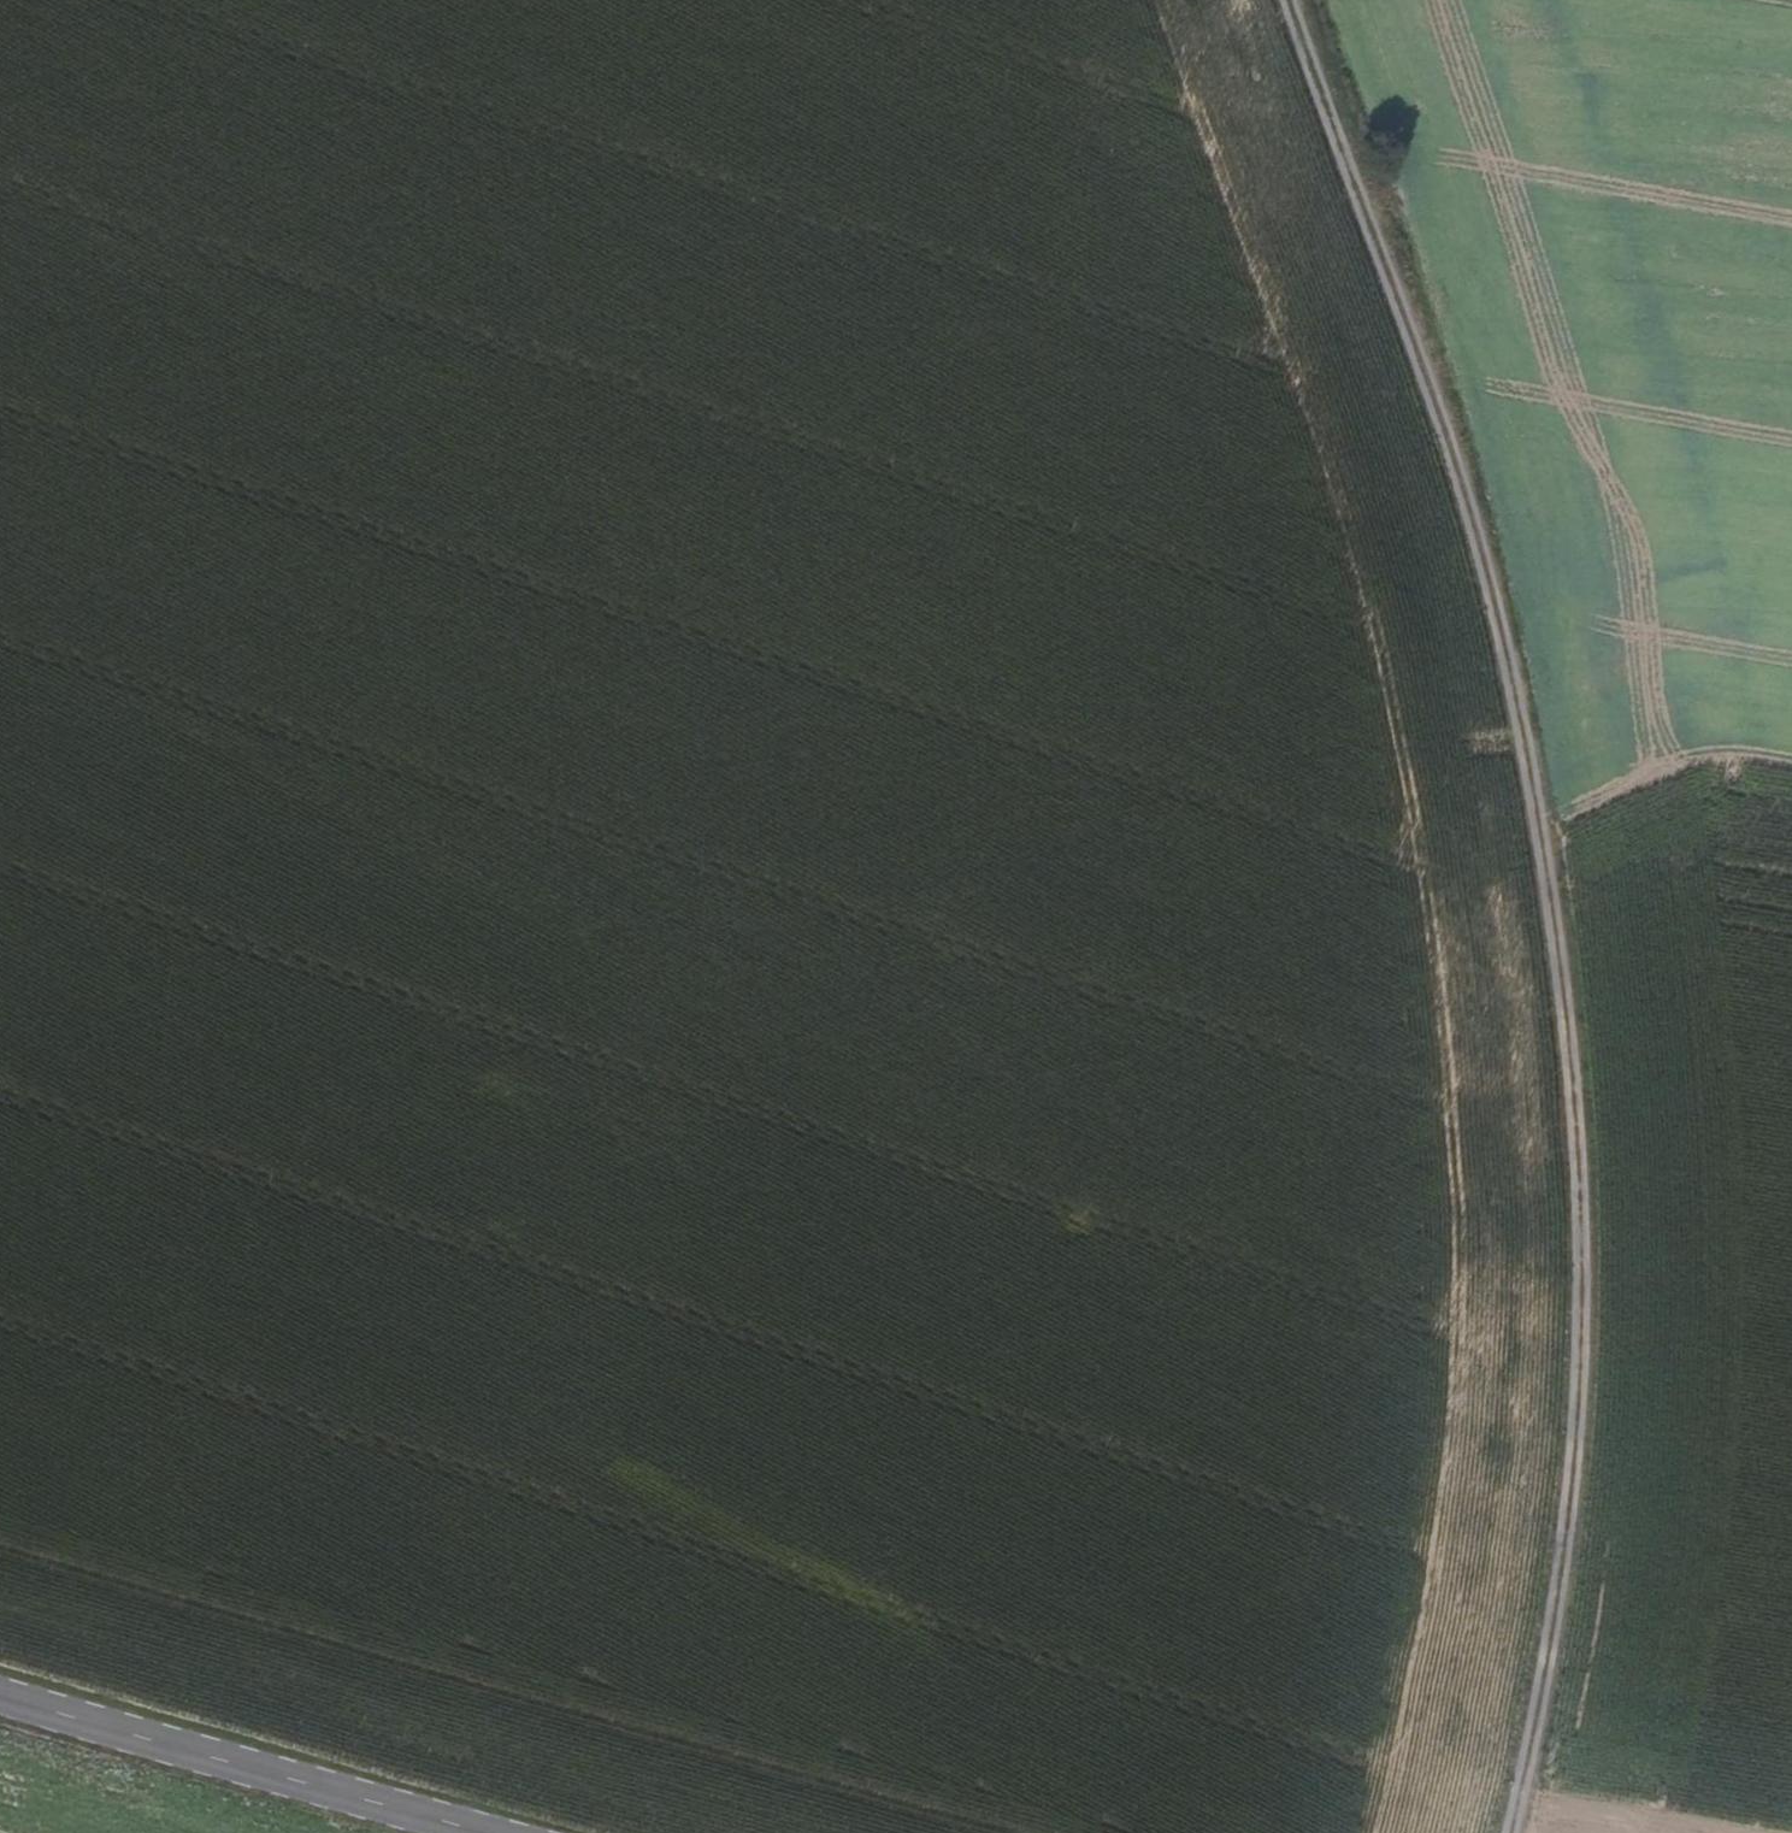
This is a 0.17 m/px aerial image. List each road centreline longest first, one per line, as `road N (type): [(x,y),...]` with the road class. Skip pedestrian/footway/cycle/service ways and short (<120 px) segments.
road 1 (track): [(1306,0),(1495,569),(1532,705),(1575,965),(1592,1207),(1577,1446),(1512,1832)]
road 2 (tertiary): [(0,1696),(484,1832)]

